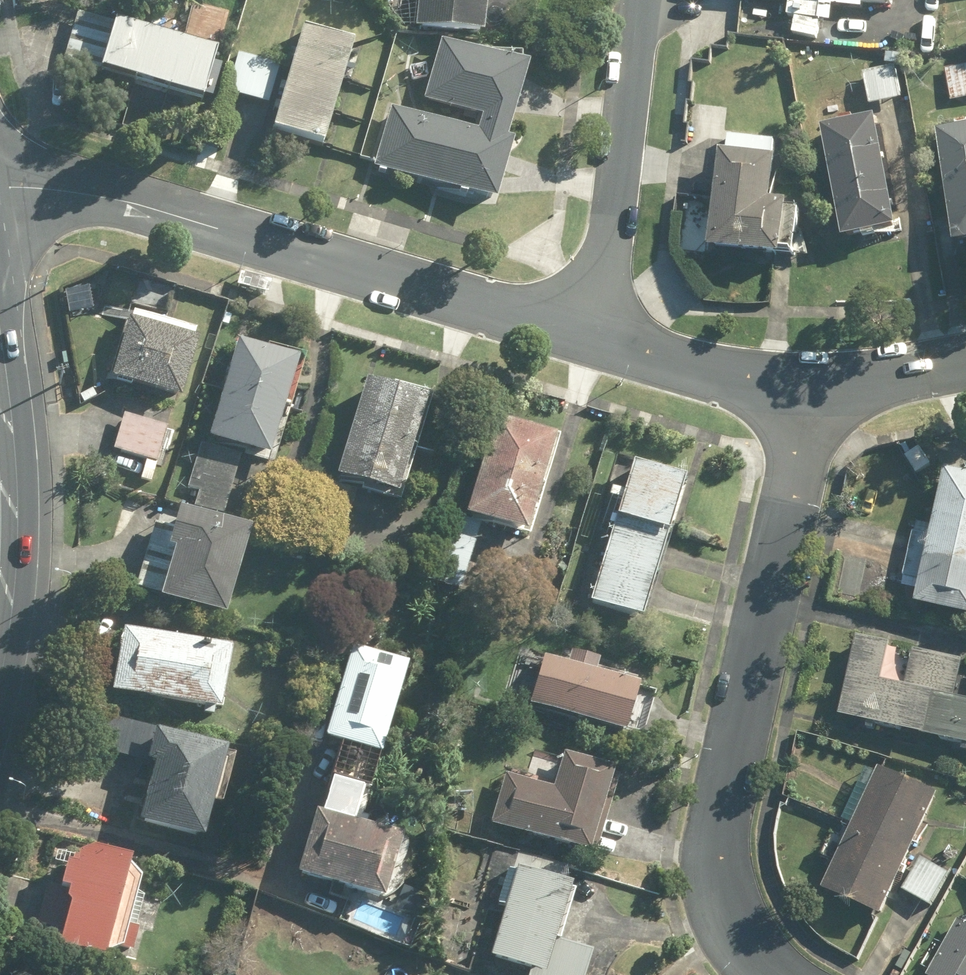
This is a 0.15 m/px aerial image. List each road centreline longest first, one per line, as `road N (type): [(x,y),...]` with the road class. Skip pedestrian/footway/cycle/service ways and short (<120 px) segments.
road 1 (residential): [(0,188),(119,200),(596,339)]
road 2 (residential): [(808,402),(716,864),(732,929),(782,974)]
road 3 (residential): [(639,0),(596,339)]
road 4 (secondary): [(0,641),(11,536),(0,372)]
road 5 (residential): [(596,339),(808,402)]
road 6 (residential): [(808,402),(965,365)]

